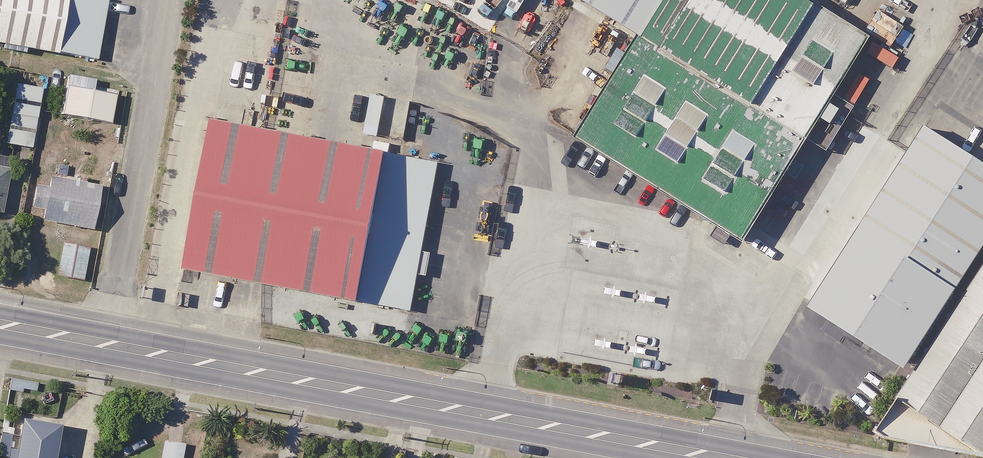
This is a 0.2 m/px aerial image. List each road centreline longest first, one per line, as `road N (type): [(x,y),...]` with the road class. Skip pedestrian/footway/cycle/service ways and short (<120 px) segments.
road 1 (trunk): [(720,457),(0,323)]

